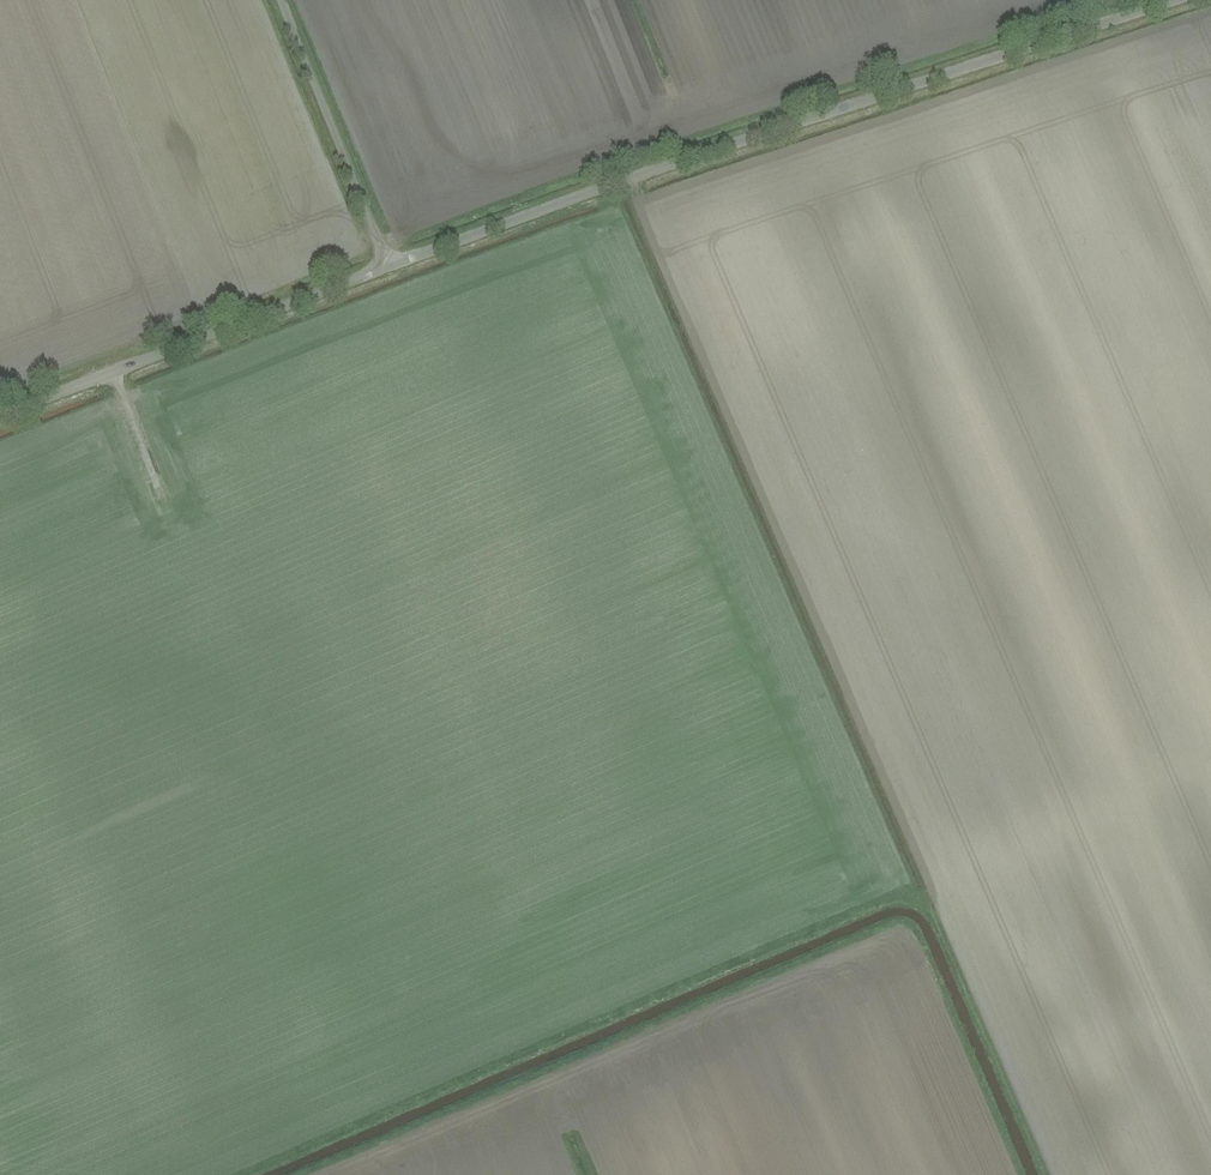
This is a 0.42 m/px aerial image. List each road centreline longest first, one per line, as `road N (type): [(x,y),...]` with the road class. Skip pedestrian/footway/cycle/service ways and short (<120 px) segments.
road 1 (unclassified): [(387,266),(1177,0)]
road 2 (unclassified): [(0,416),(387,266)]
road 3 (unclassified): [(387,266),(279,0)]

